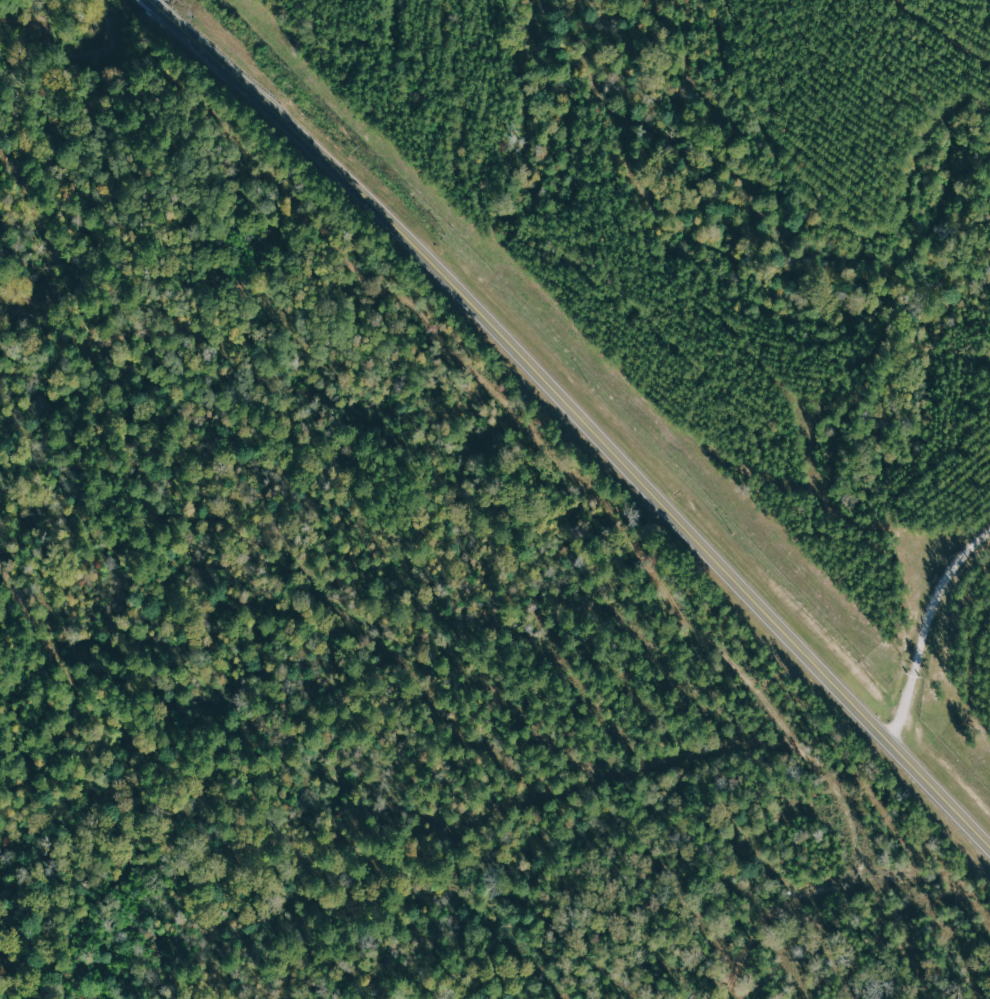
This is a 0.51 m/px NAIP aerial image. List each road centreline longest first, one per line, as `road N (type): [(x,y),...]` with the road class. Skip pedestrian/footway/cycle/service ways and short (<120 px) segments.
road 1 (tertiary): [(143,0),(337,173),(989,847)]

